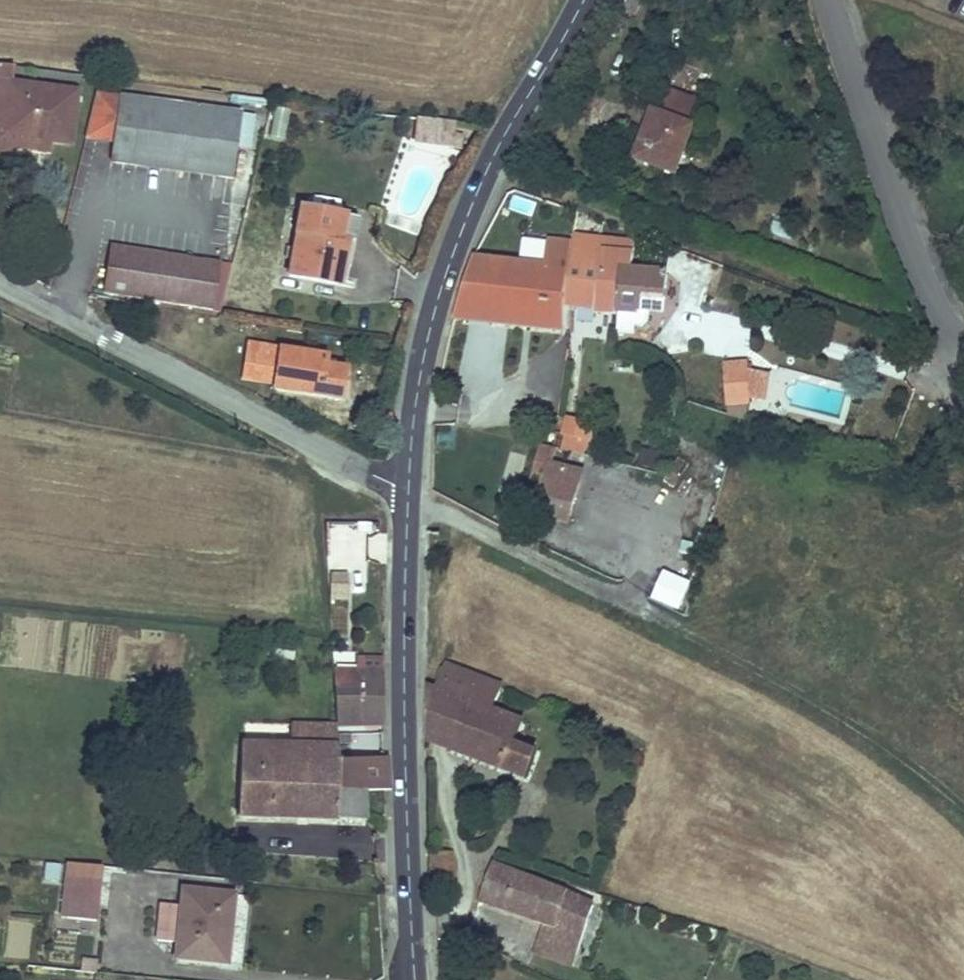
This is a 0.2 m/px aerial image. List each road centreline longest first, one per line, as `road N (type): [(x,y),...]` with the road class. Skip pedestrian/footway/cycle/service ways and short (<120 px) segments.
road 1 (secondary): [(582,0),(485,172),(448,262),(412,415),(406,493)]
road 2 (secondary): [(406,493),(411,979)]
road 3 (unclassified): [(406,493),(0,282)]
road 4 (track): [(624,600),(857,726),(963,808)]
road 5 (unclassified): [(953,335),(830,0)]

